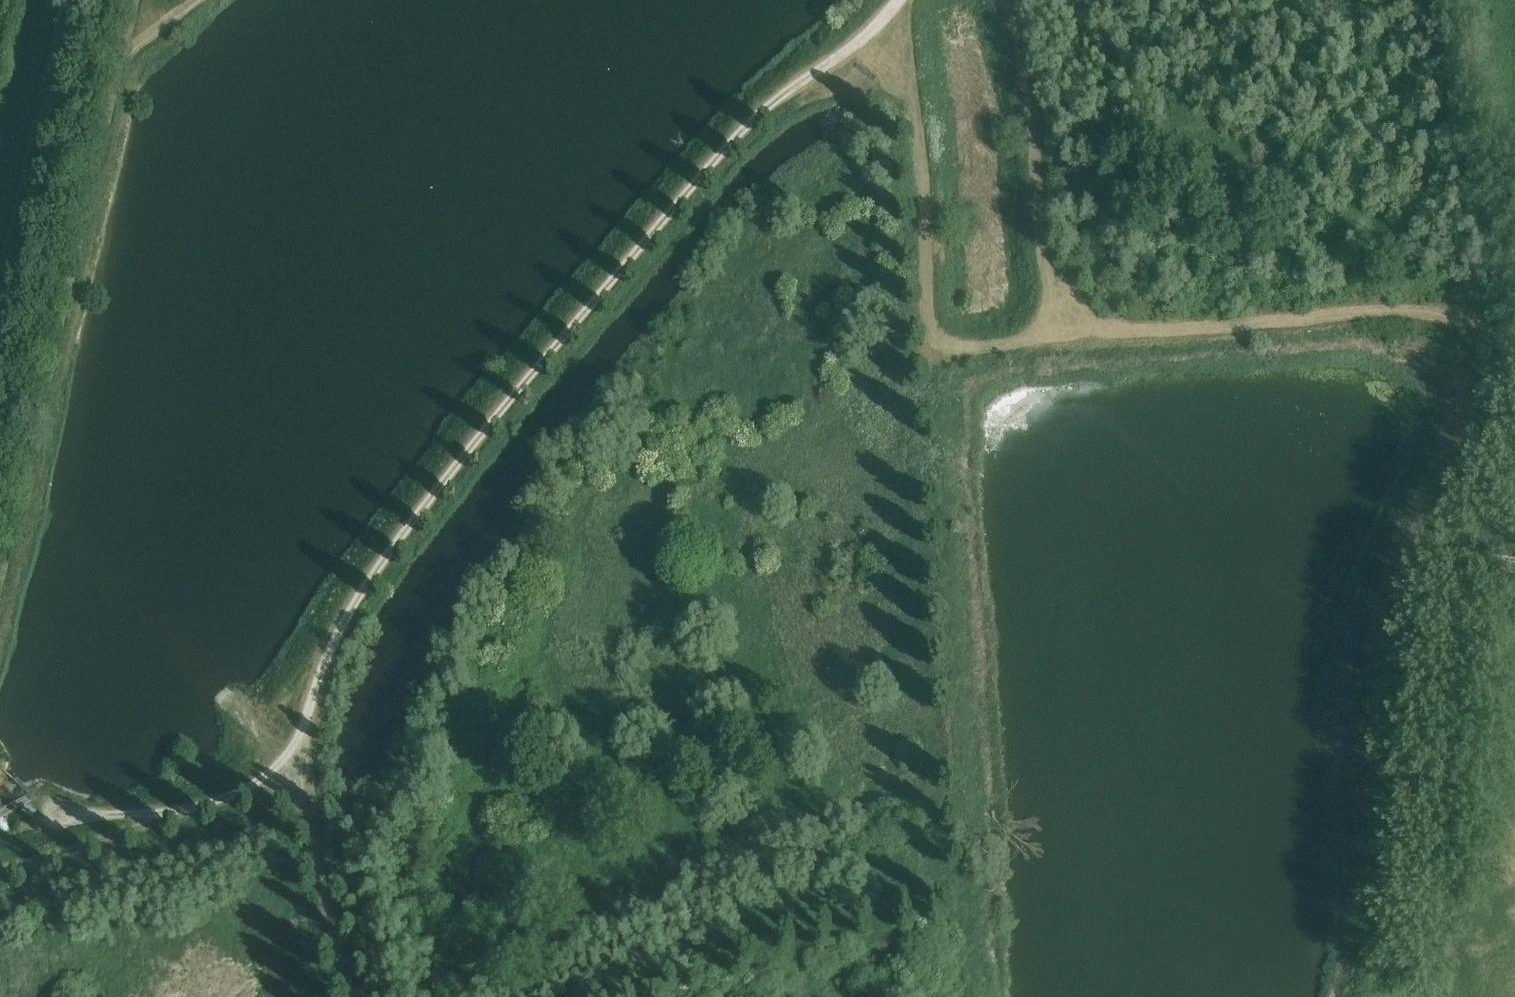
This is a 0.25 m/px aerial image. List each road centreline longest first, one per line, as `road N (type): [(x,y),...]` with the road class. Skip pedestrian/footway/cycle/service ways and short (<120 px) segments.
road 1 (track): [(897,0),(889,16),(747,124),(362,584),(322,652),(303,731),(264,782),(213,786),(171,766)]

